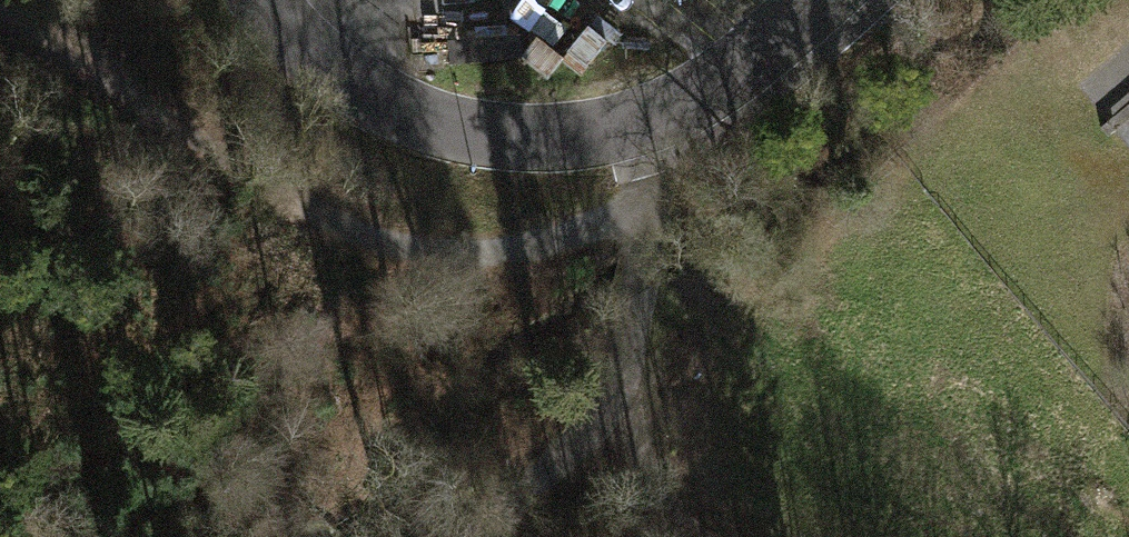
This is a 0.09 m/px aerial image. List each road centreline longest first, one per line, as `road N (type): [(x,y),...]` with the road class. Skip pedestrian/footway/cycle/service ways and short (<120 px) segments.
road 1 (track): [(0,7),(269,172),(380,223),(463,245),(587,216),(682,168)]
road 2 (unclassified): [(828,0),(694,106),(638,126),(557,135),(425,111),(316,33),(290,0)]
road 3 (track): [(694,106),(656,298),(617,397),(470,536)]

